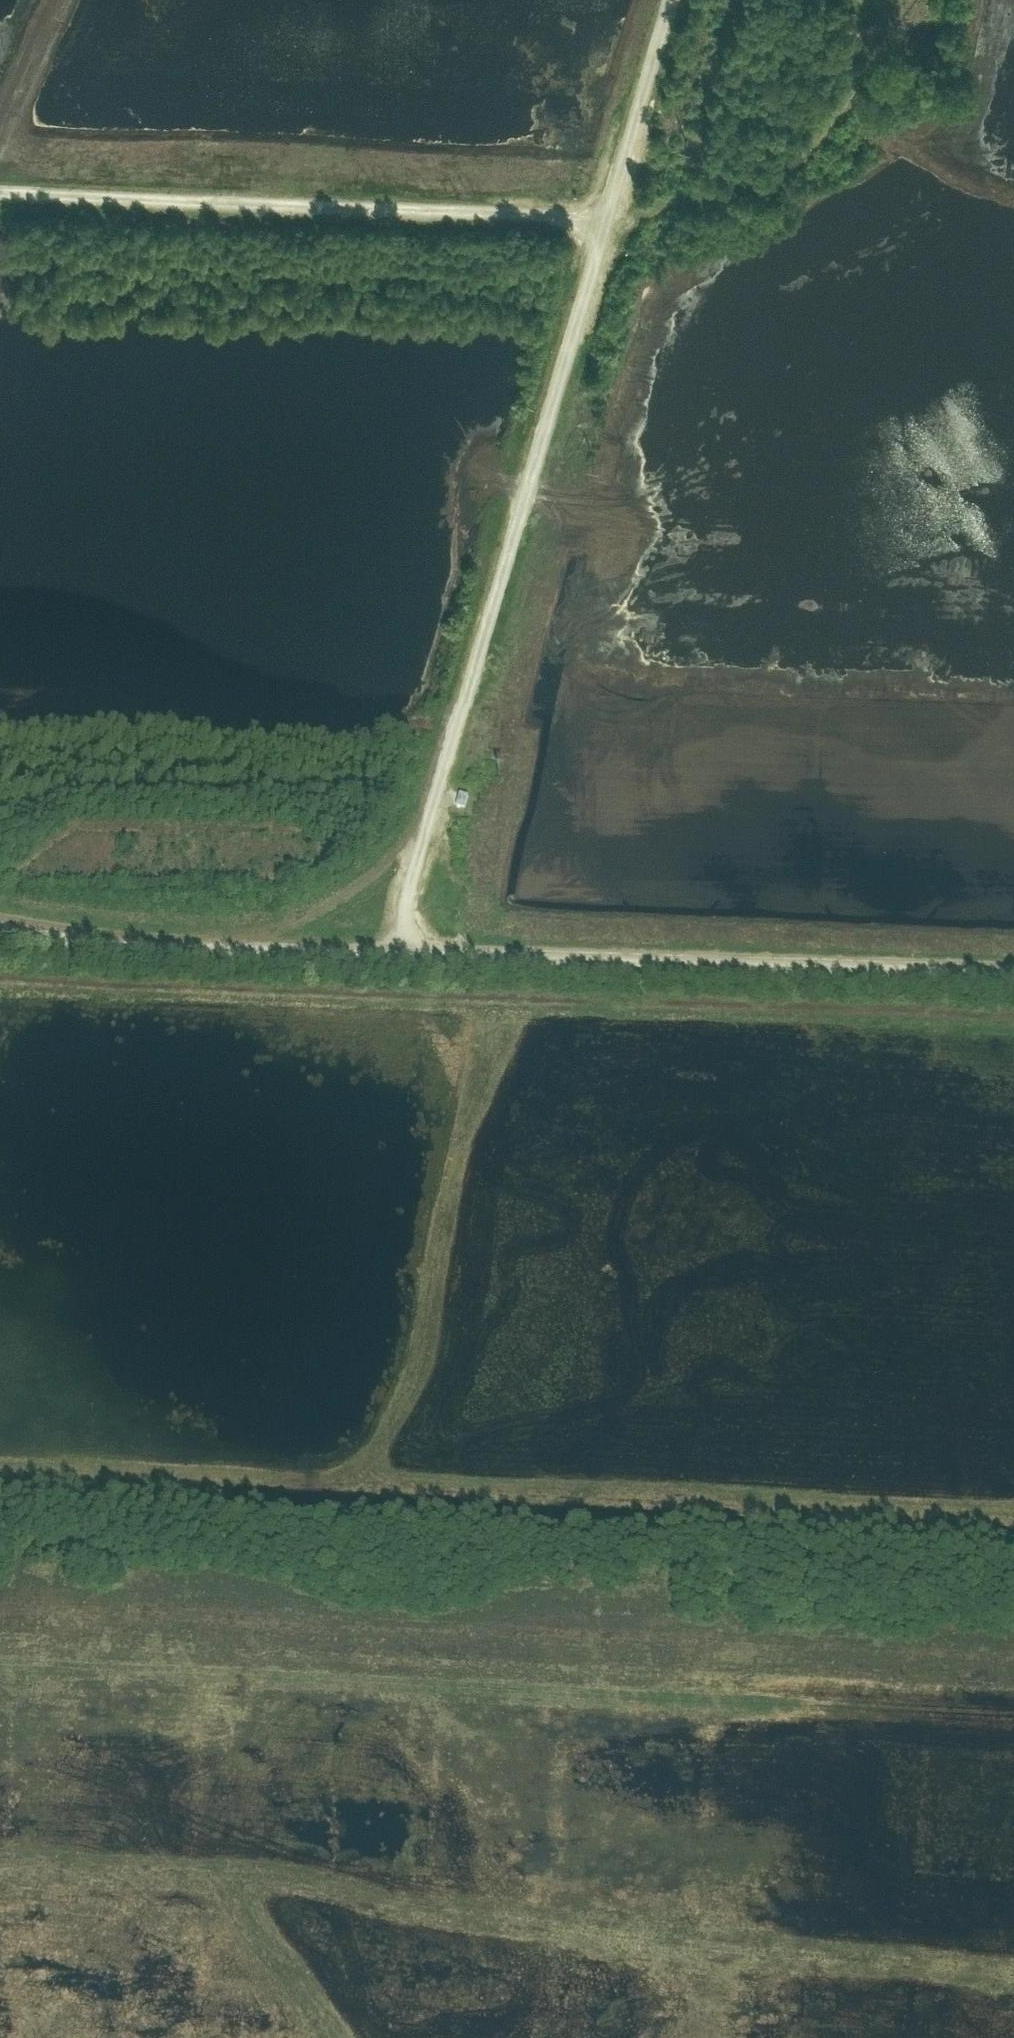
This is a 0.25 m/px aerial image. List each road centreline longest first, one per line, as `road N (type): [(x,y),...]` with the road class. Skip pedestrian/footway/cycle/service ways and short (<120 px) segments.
road 1 (track): [(1013,972),(91,939),(0,923)]
road 2 (track): [(425,949),(411,900),(422,855),(672,0)]
road 3 (track): [(0,176),(610,201)]

